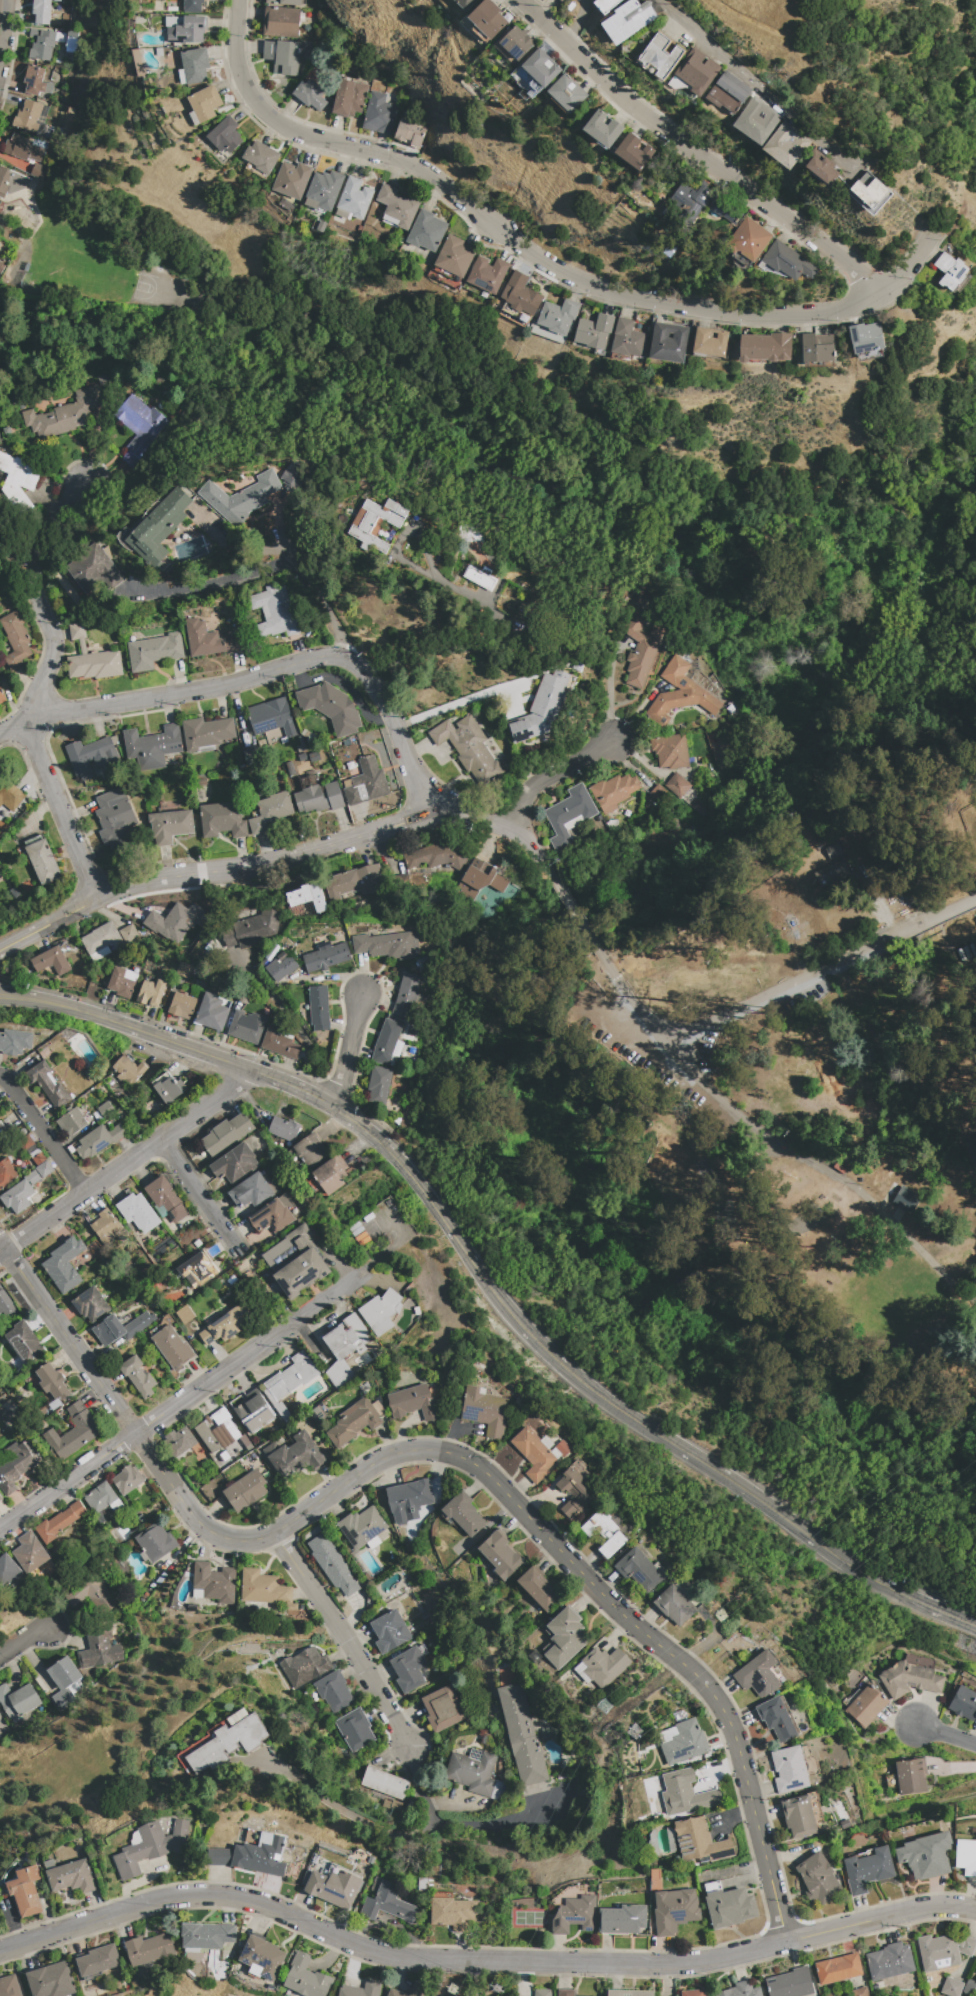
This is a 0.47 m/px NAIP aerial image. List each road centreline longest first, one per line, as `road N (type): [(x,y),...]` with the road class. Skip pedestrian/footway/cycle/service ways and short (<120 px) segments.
road 1 (residential): [(5,1250),(196,1521),(215,1534),(245,1540),(274,1533),(379,1461),(413,1451),(474,1464),(713,1694),(730,1726),(787,1941)]
road 2 (tertiary): [(0,995),(77,1011),(225,1061),(334,1108),(422,1190),(480,1276),(560,1365),(859,1572),(975,1626)]
road 3 (residential): [(0,1949),(162,1900),(212,1895),(262,1904),(370,1950),(424,1959),(680,1964),(943,1906),(975,1910)]
road 4 (residential): [(0,950),(96,892),(261,867),(431,808),(514,823),(548,866)]
road 5 (residential): [(412,166),(517,247),(576,280),(752,318),(839,315),(901,282),(937,234)]
road 6 (residential): [(0,735),(32,716),(239,683),(338,657),(373,684),(431,808)]
road 7 (residential): [(520,0),(624,99),(884,294)]
road 8 (residential): [(86,480),(44,541),(34,574),(53,630),(32,716),(96,892)]
road 9 (residential): [(0,1528),(355,1278)]
road 10 (residential): [(652,1025),(711,1083),(857,1194),(975,1307)]
road 11 (residential): [(5,1250),(247,1069)]
road 12 (track): [(838,961),(891,1069),(916,1080),(965,1073),(975,1163)]
road 13 (residential): [(239,0),(245,81),(270,117),(317,140),(412,166)]
road 14 (residential): [(274,1533),(408,1744)]
road 15 (residential): [(0,1077),(86,1193)]
road 16 (residential): [(576,915),(652,1025)]
road 17 (residential): [(161,1139),(239,1247)]
road 18 (residential): [(514,823),(533,785),(612,743)]

